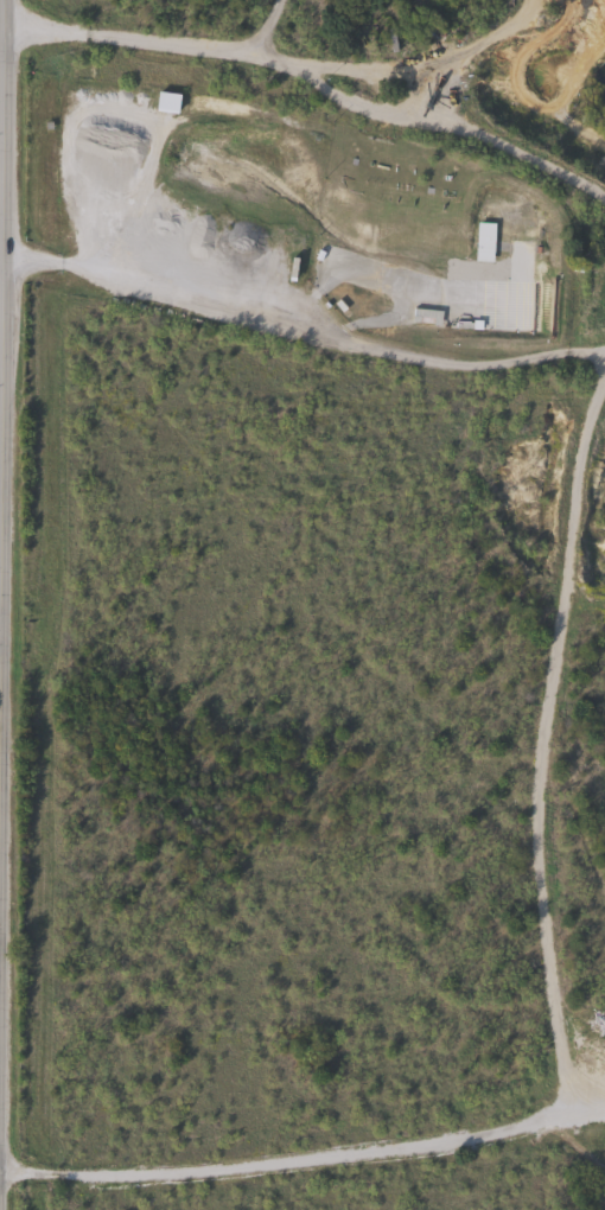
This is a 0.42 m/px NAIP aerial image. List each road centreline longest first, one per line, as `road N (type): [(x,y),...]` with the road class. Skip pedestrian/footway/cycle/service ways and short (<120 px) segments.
road 1 (tertiary): [(4,0),(0,632)]

